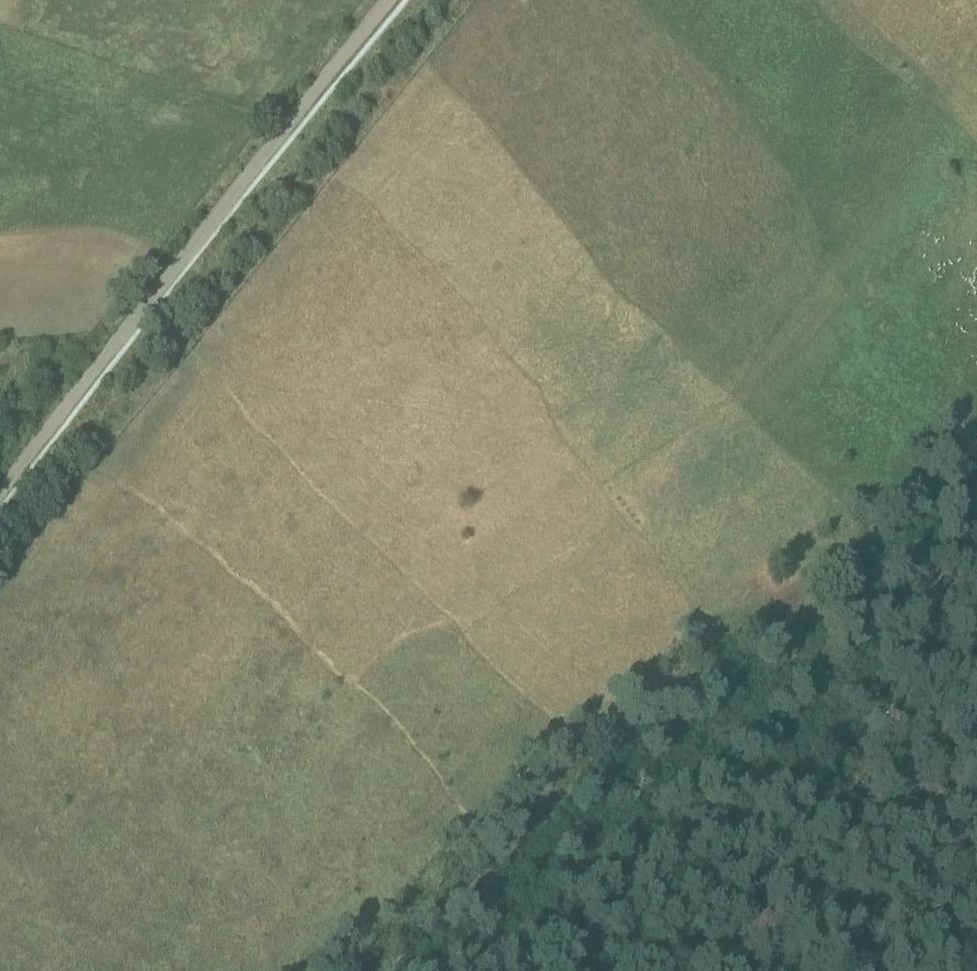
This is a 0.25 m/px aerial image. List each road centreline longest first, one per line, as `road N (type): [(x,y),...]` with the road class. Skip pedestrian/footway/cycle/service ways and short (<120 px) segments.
road 1 (track): [(390,0),(0,488)]

